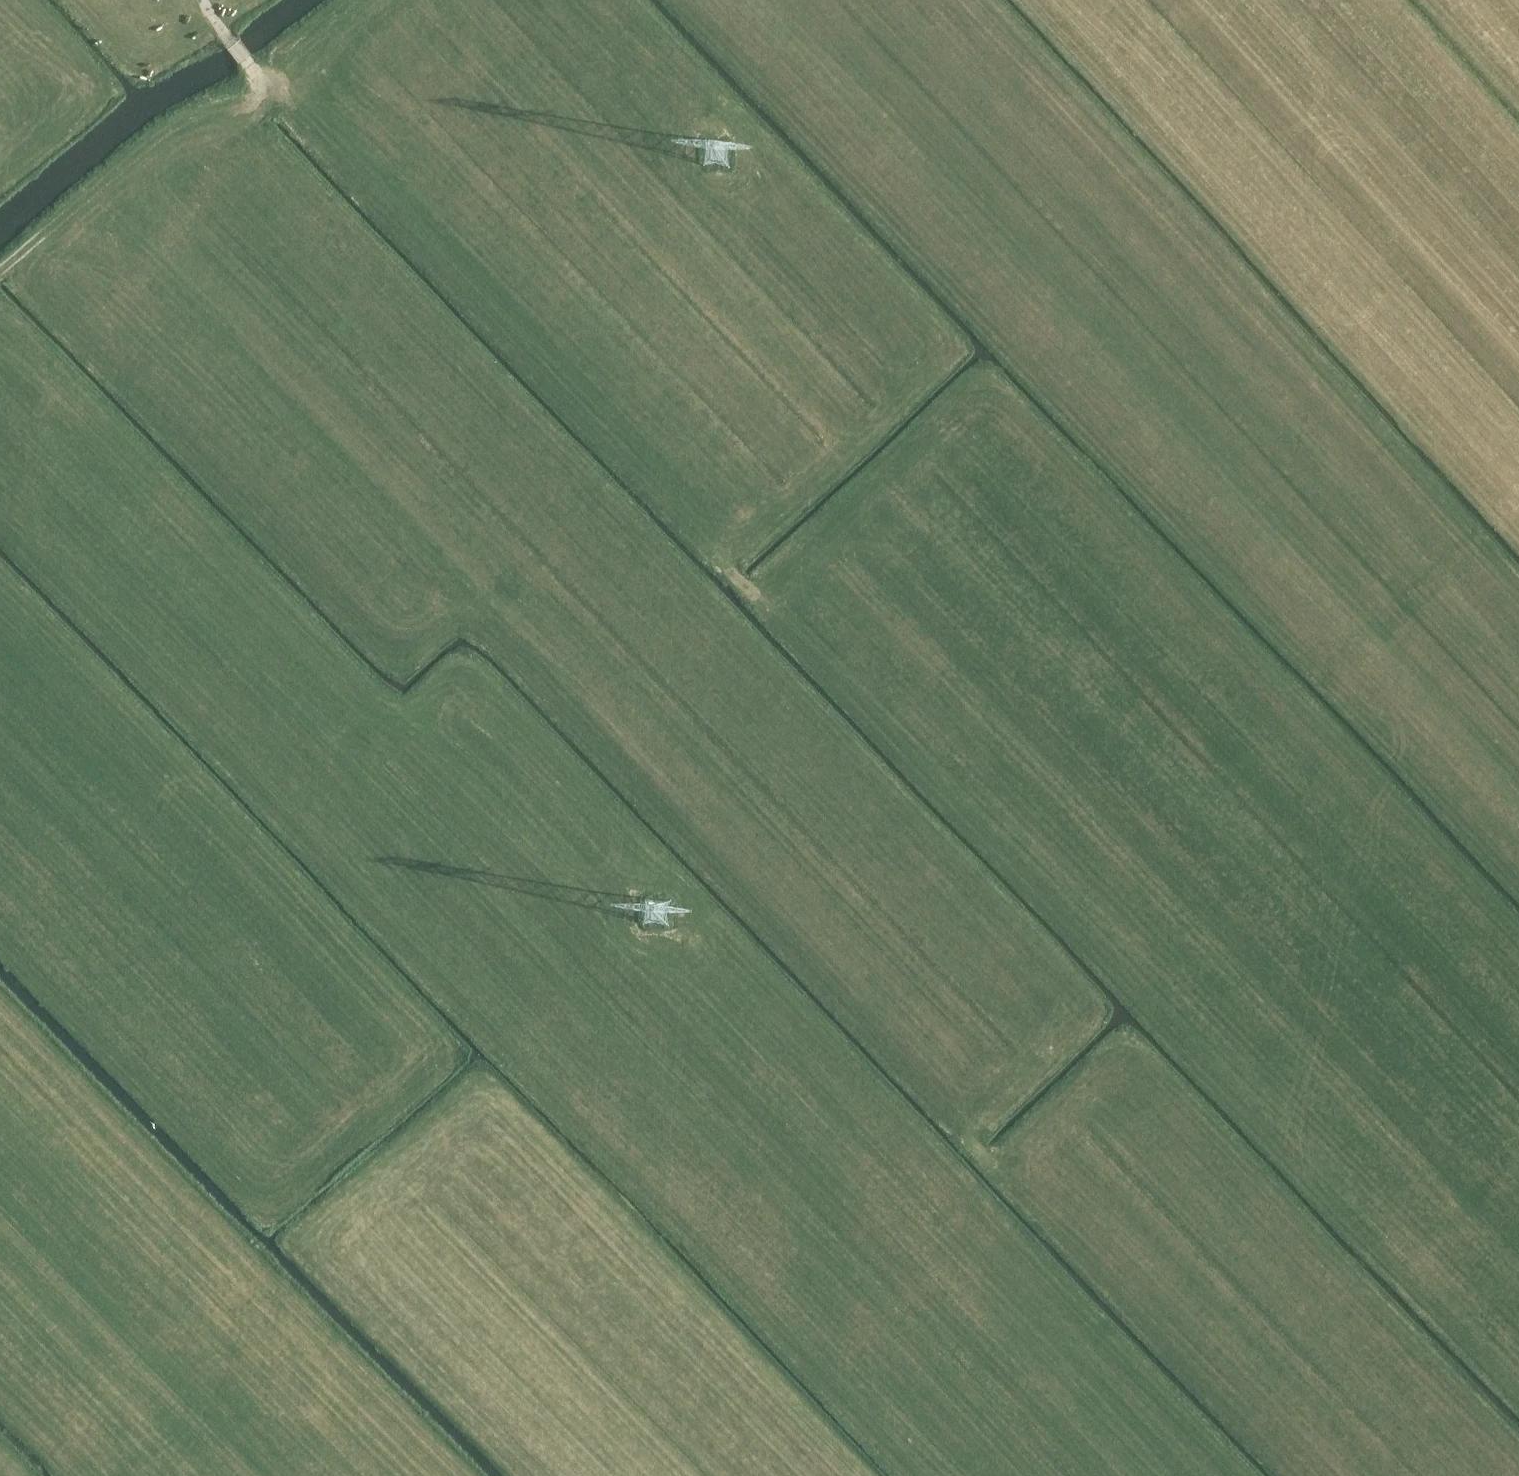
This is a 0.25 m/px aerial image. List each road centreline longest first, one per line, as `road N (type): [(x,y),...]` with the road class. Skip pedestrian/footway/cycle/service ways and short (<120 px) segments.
road 1 (track): [(204,0),(269,87),(181,128),(0,272)]
road 2 (track): [(369,194),(269,87),(352,20)]
road 3 (track): [(1405,1273),(1518,1362)]

